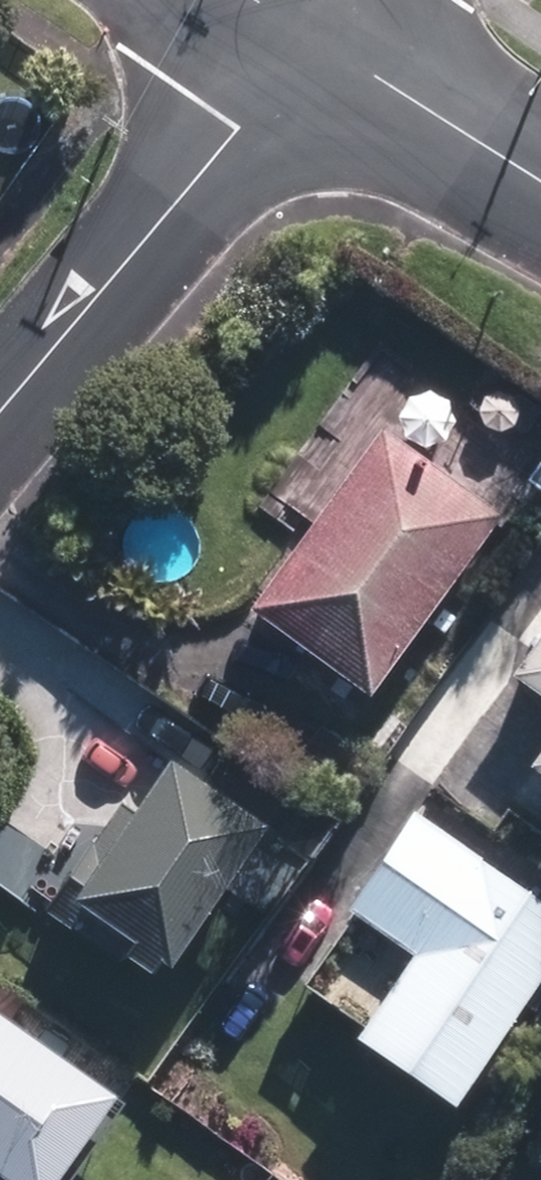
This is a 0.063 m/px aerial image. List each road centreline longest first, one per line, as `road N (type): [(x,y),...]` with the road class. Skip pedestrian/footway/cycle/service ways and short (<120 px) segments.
road 1 (residential): [(314,32),(0,436)]
road 2 (residential): [(540,184),(314,32)]

